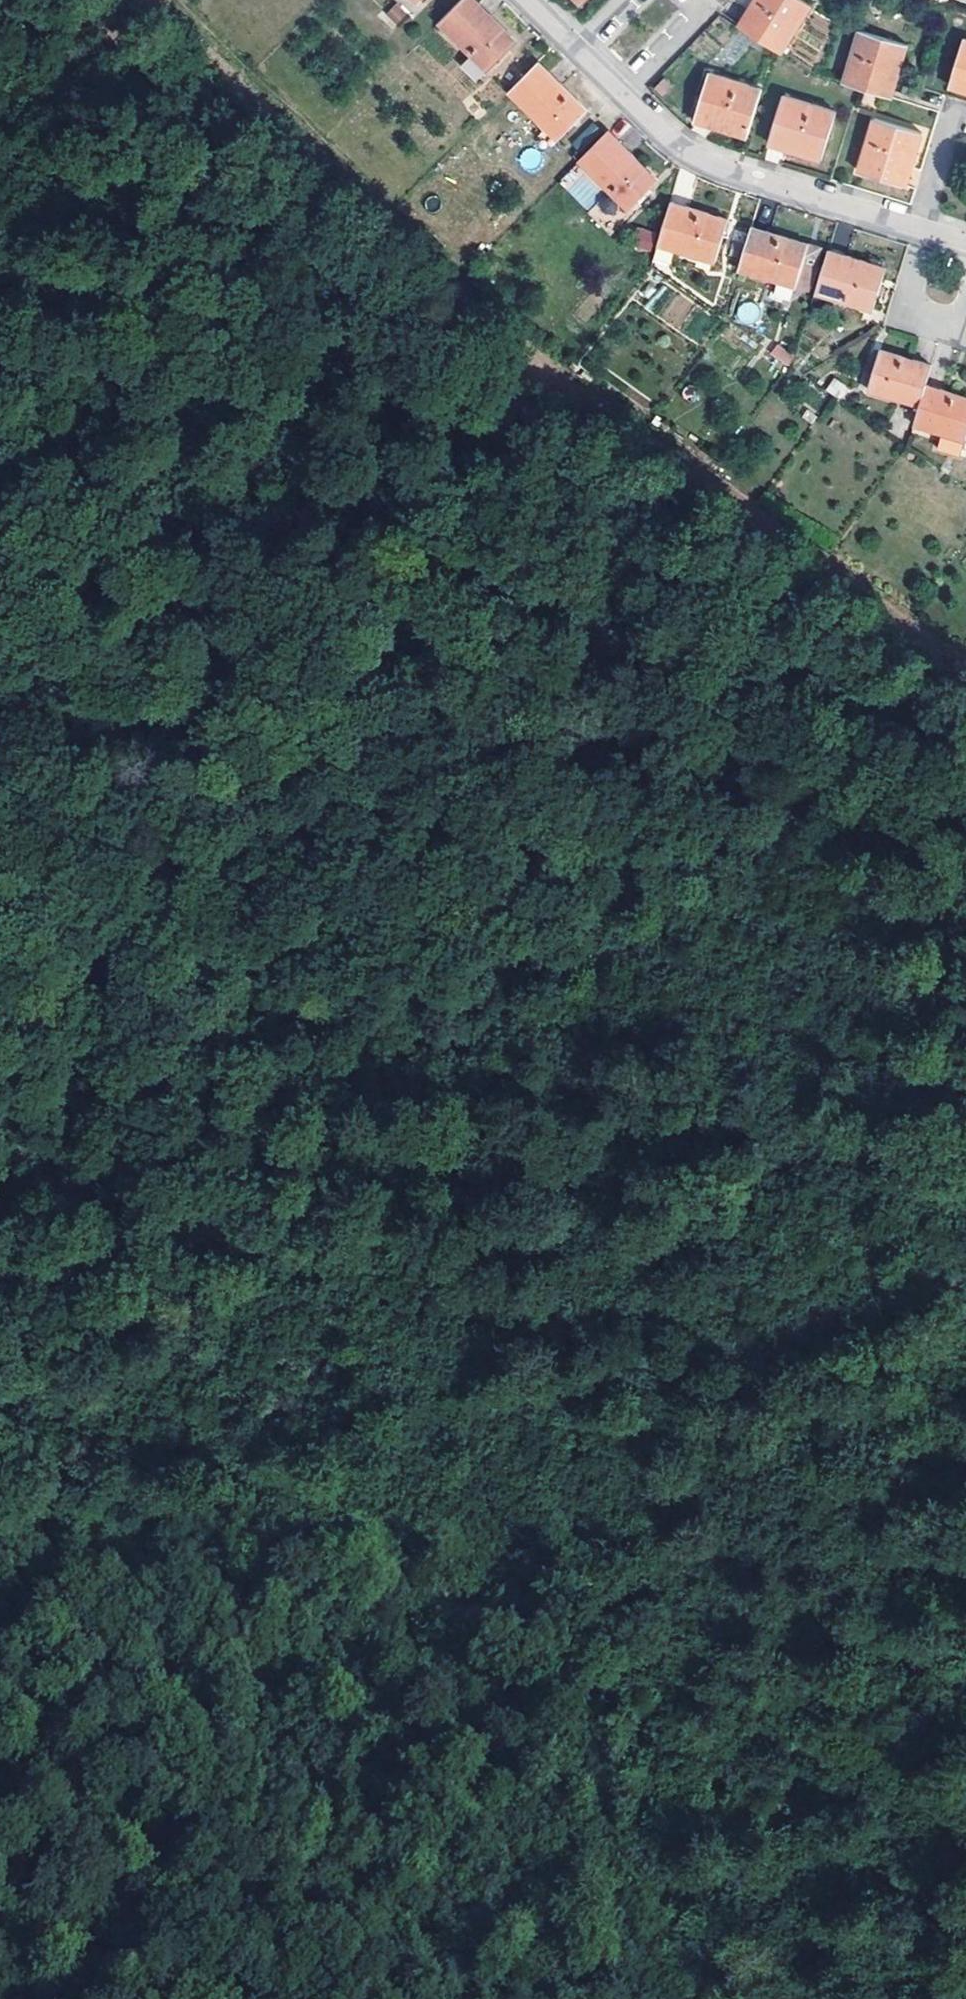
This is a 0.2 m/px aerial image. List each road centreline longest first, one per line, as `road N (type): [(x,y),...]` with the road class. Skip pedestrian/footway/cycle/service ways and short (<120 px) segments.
road 1 (residential): [(526,0),(691,156),(965,244)]

